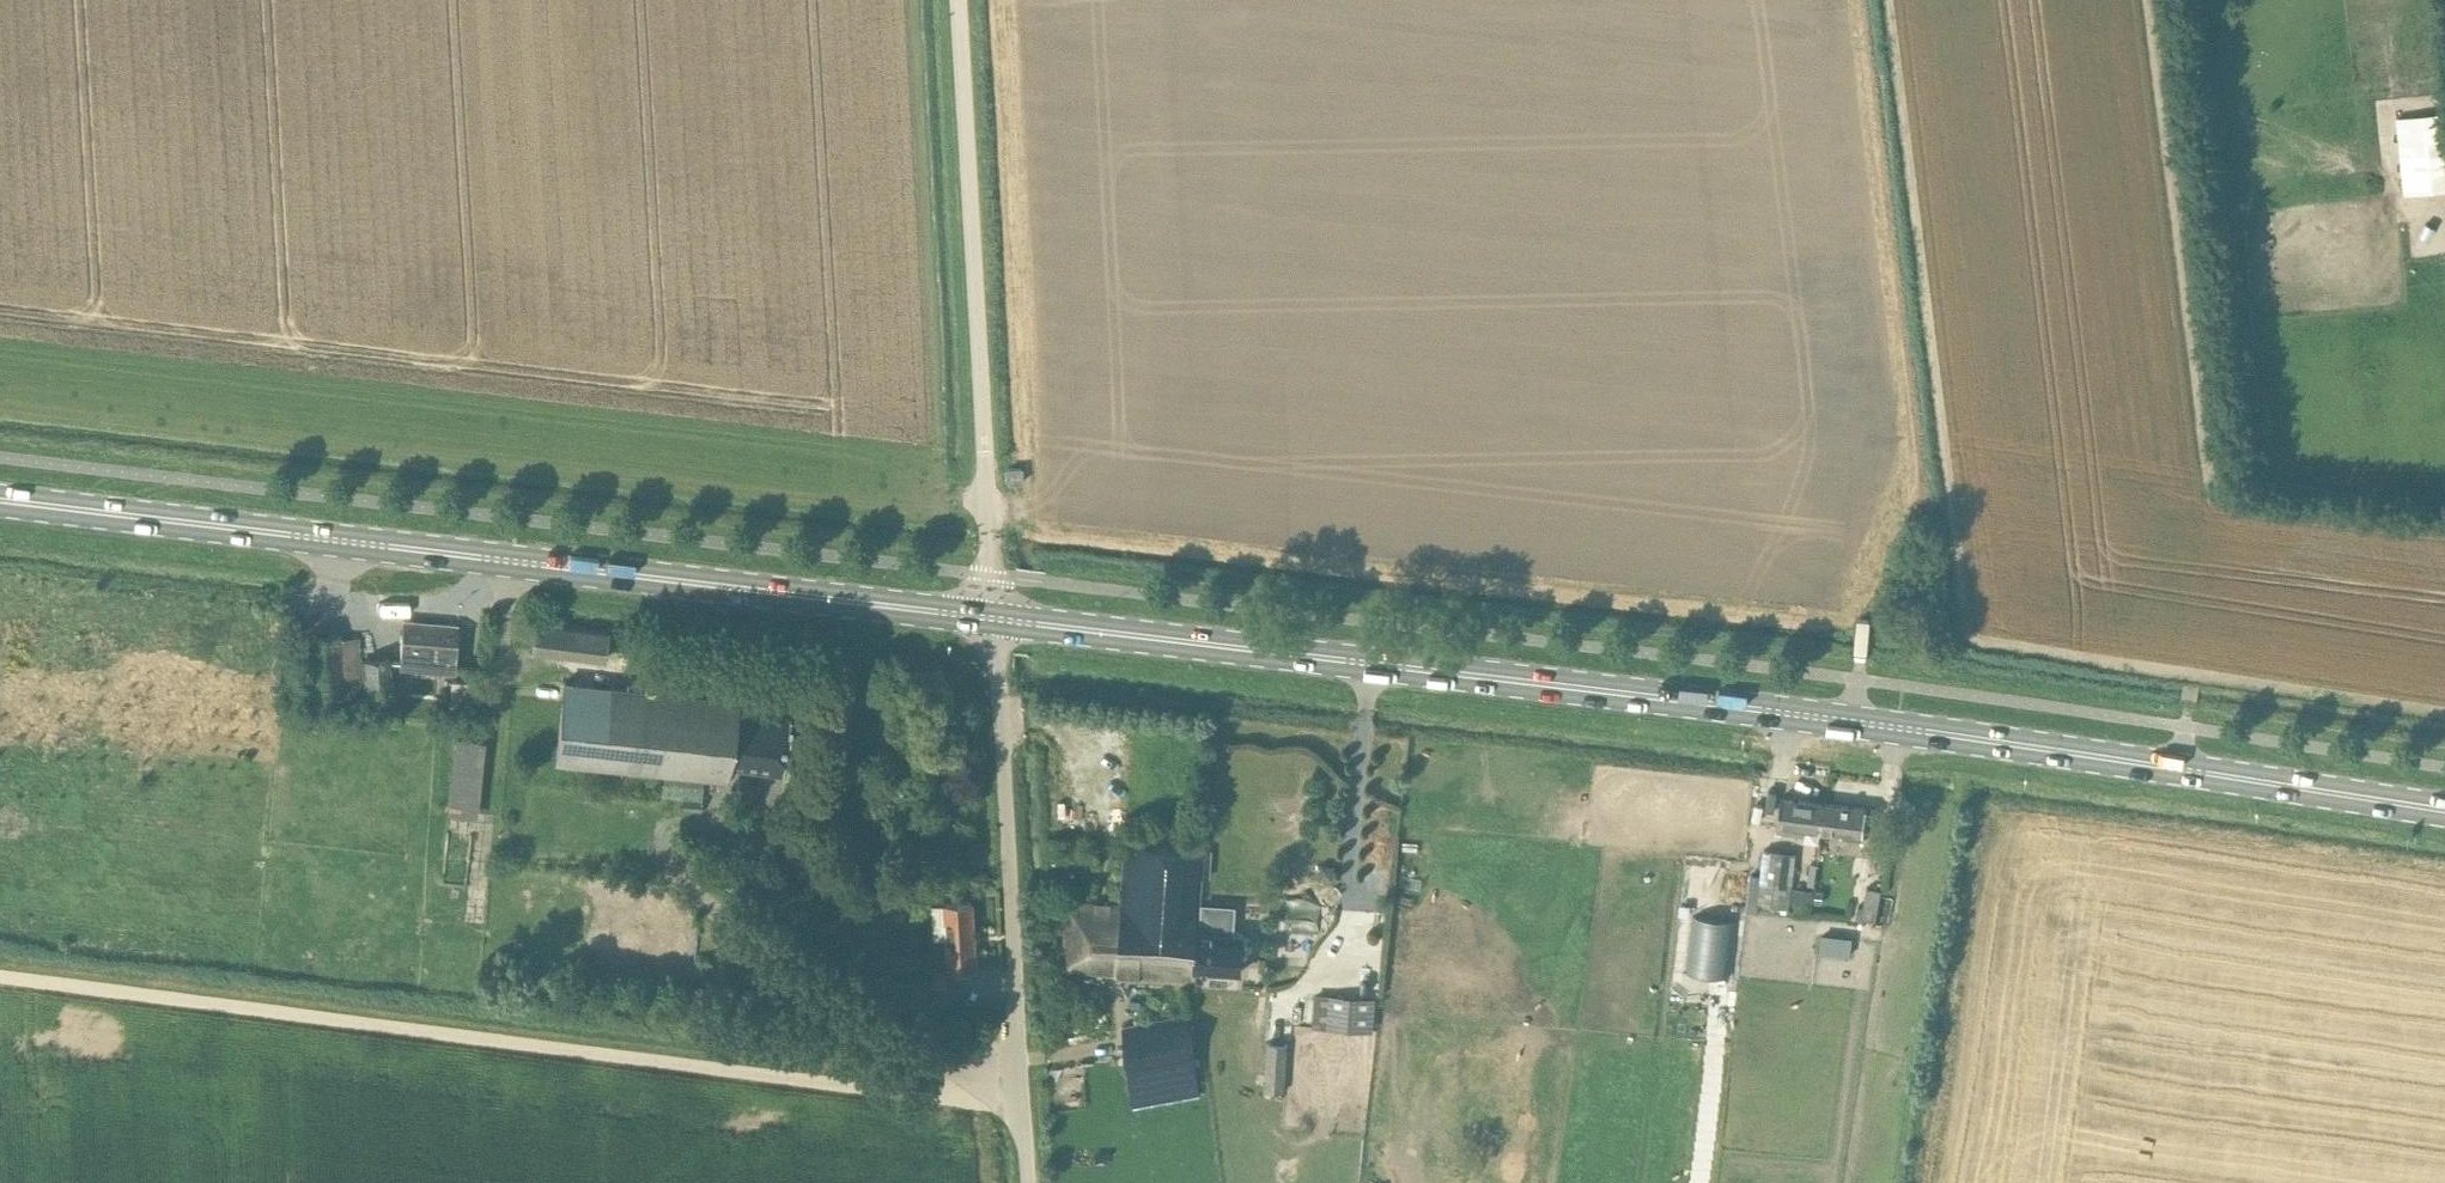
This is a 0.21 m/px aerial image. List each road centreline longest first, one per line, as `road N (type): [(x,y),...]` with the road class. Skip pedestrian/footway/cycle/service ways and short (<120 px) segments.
road 1 (primary): [(2444,809),(1902,728),(990,617)]
road 2 (track): [(0,977),(1024,1109)]
road 3 (primary): [(0,501),(937,612)]
road 4 (unclassified): [(957,0),(990,617)]
road 5 (unclassified): [(1029,1182),(990,617)]

